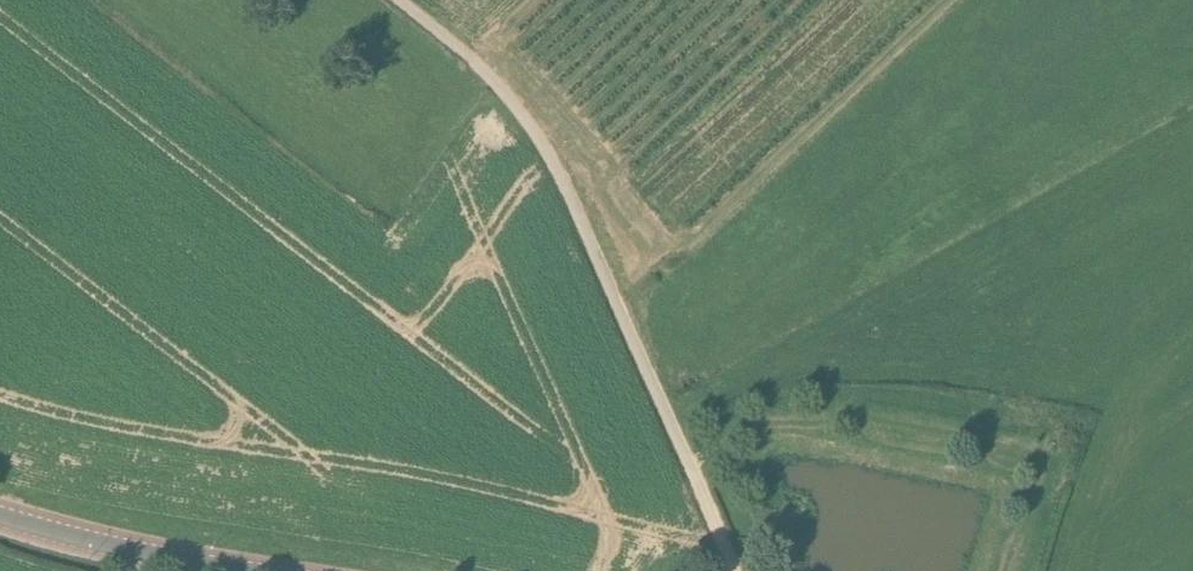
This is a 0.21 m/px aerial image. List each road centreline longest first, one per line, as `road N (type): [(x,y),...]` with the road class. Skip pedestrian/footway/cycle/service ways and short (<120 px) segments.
road 1 (unclassified): [(730,570),(548,153),(498,86),(398,0)]
road 2 (tertiary): [(243,570),(0,516)]

